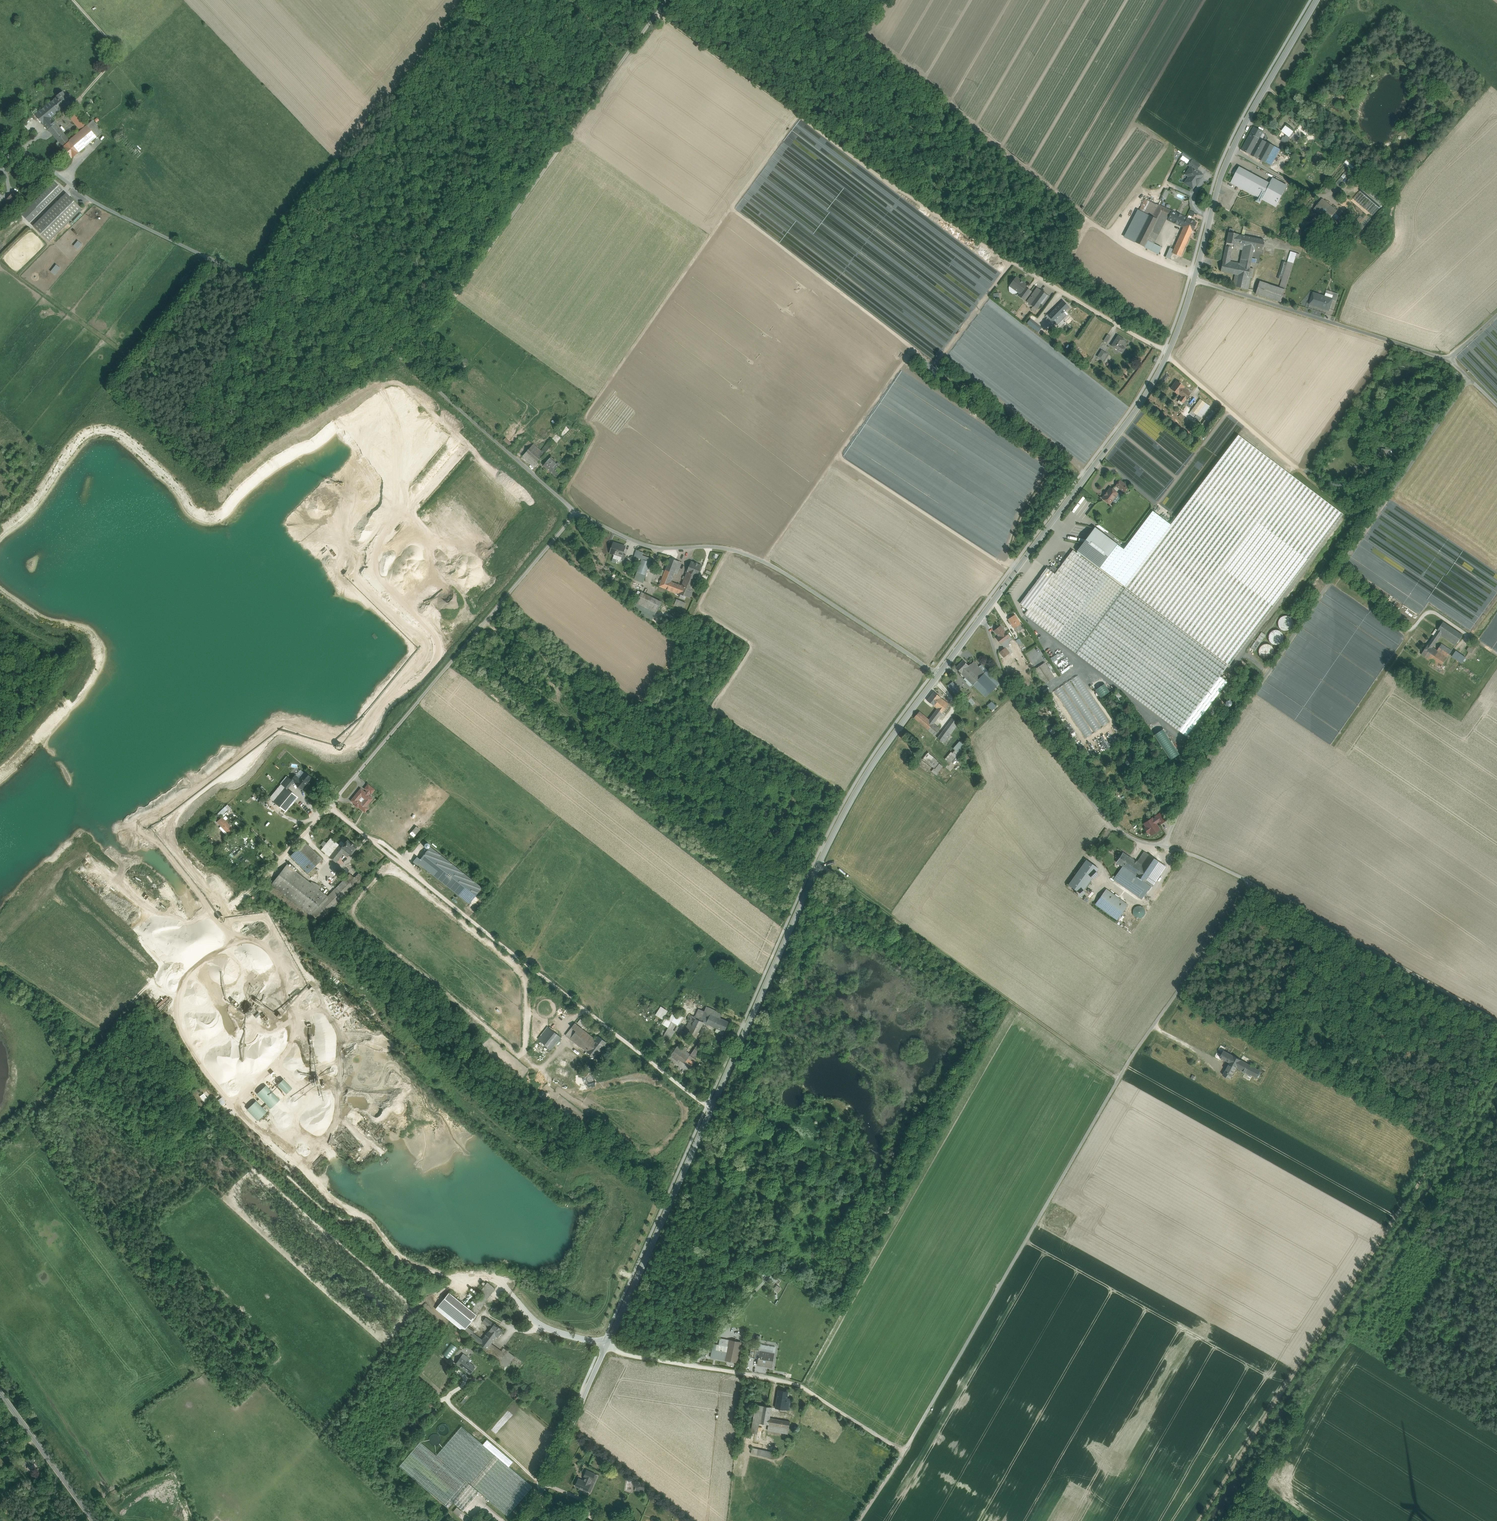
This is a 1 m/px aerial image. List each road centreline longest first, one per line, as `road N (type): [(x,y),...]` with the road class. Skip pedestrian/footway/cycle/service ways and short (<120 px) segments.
road 1 (unclassified): [(859,1520),(1121,1079),(1254,884)]
road 2 (track): [(906,1451),(795,1384),(624,1354),(551,1330),(501,1282),(407,1261),(309,1174)]
road 3 (unclassified): [(394,352),(590,522),(649,546),(738,551),(938,675)]
road 4 (track): [(664,19),(968,238),(1170,351)]
road 5 (unclassified): [(1449,359),(1469,378),(1190,784),(1163,845)]
road 6 (track): [(1496,1068),(1198,1520)]
road 7 (tertiary): [(938,675),(870,772),(817,867),(711,1109)]
road 8 (residential): [(711,1109),(330,808)]
road 9 (track): [(262,880),(575,513)]
road 10 (unclassified): [(394,352),(679,0)]
road 11 (unclassified): [(0,138),(90,199),(394,352)]
road 12 (tertiary): [(1194,280),(1144,399),(980,619)]
road 13 (tertiary): [(711,1109),(572,1425)]
road 14 (tertiary): [(1317,0),(1233,149),(1194,280)]
road 15 (unclassified): [(980,619),(1015,700),(1069,774),(1122,833),(1163,845)]
road 16 (unclassified): [(1254,884),(1496,1021)]
road 17 (unclassified): [(1449,359),(1194,280)]
road 18 (track): [(1366,528),(1166,358)]
road 19 (tertiary): [(93,1520),(0,1393)]
road 20 (track): [(108,1038),(0,1144)]
road 21 (track): [(77,106),(114,53),(74,0)]

